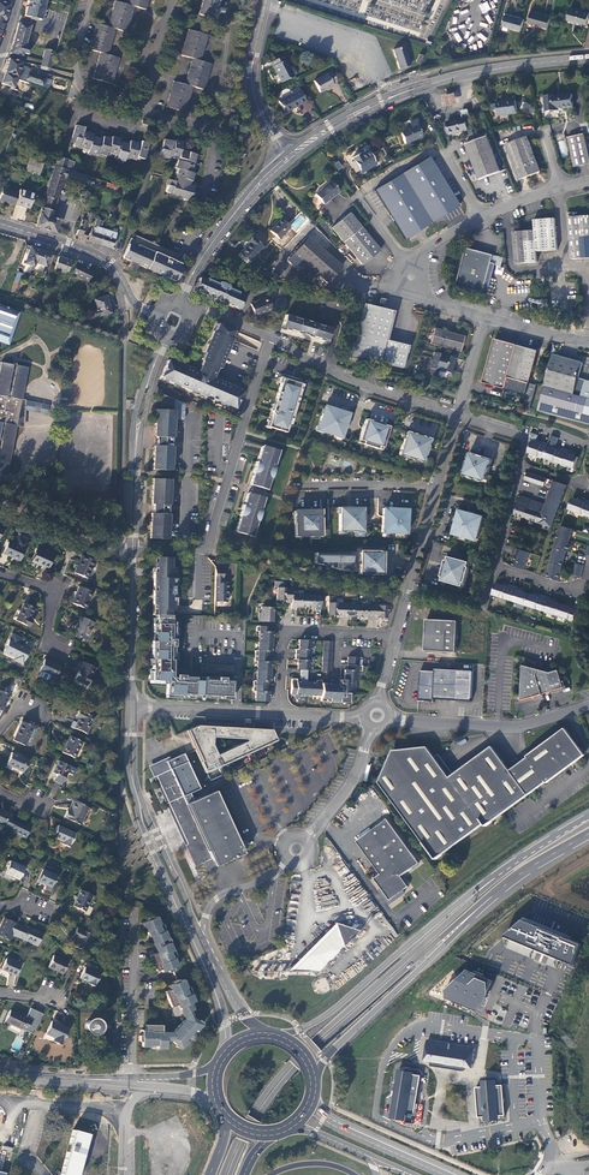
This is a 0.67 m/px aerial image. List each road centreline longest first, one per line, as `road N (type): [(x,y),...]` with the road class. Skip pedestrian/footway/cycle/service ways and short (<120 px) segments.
road 1 (primary): [(482,889),(289,1065),(259,1103),(223,1174)]
road 2 (primary): [(231,1174),(257,1119),(295,1070),(472,914)]
road 3 (tertiary): [(132,718),(129,775),(140,822),(219,1003),(226,1054)]
road 4 (tertiary): [(588,59),(502,67),(397,94),(287,158)]
road 5 (residential): [(133,547),(207,550),(270,337)]
road 6 (primary): [(482,889),(343,1004),(277,1038)]
road 7 (tertiary): [(209,951),(139,792),(132,718)]
road 8 (primary): [(313,1081),(323,1062),(472,914)]
road 9 (tertiary): [(168,335),(142,406),(133,547)]
road 10 (residential): [(456,416),(325,367),(270,337)]
road 11 (unclassified): [(588,704),(519,724),(390,716)]
road 12 (residential): [(160,316),(131,300),(111,265),(94,253),(0,224)]
road 13 (tertiary): [(287,158),(209,245),(178,308)]
road 14 (tertiary): [(287,158),(256,109),(251,82),(266,0)]
road 15 (tertiary): [(133,547),(132,706)]
road 16 (tertiary): [(446,1174),(335,1124),(312,1099)]
road 17 (residential): [(95,0),(77,73),(89,95),(141,110)]
road 18 (unclassified): [(280,713),(132,706)]
road 19 (primary): [(472,914),(588,833)]
road 20 (residential): [(141,110),(203,125),(214,143),(207,197)]
road 21 (unclassified): [(209,951),(205,926),(213,904),(289,860)]
road 22 (tertiary): [(285,1130),(315,1134),(412,1174)]
road 23 (residential): [(337,632),(285,630),(280,713)]
road 24 (unclassified): [(373,727),(356,774),(307,841)]
road 25 (tertiary): [(0,1071),(131,1080)]
road 26 (residential): [(0,575),(57,593),(48,641),(67,651)]
road 27 (residential): [(436,487),(306,484)]
road 28 (primary): [(588,816),(482,889)]
road 29 (residential): [(15,92),(136,125)]

